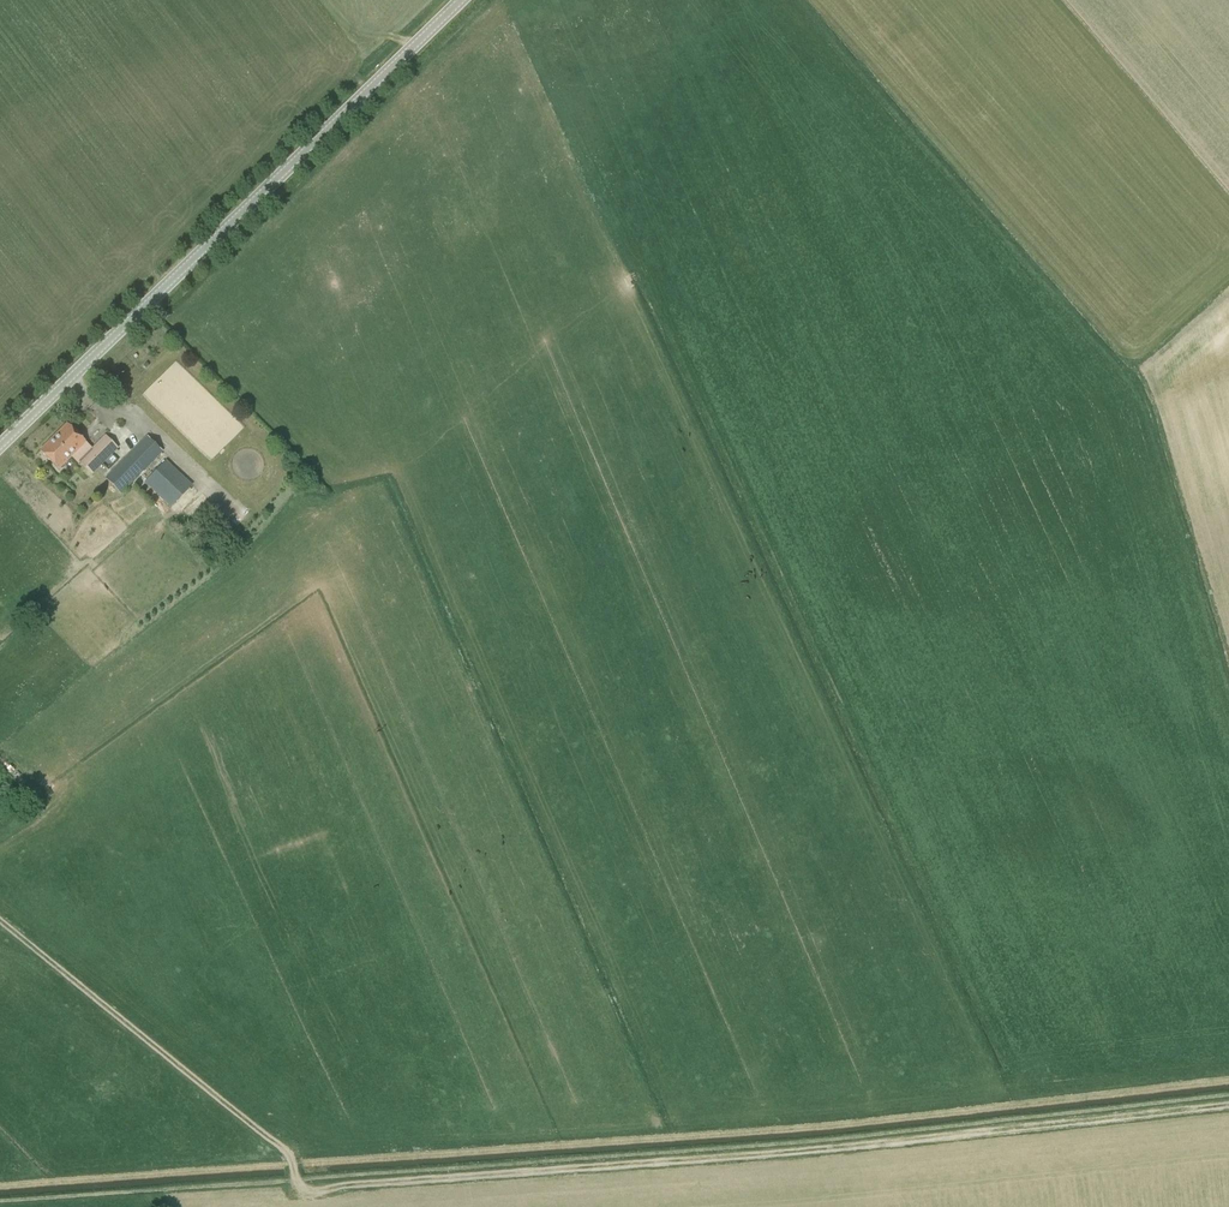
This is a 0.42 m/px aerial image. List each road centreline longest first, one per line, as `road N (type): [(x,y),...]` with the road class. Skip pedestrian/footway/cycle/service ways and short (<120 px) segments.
road 1 (track): [(0,919),(281,1145),(306,1192),(1228,1105)]
road 2 (tertiary): [(0,447),(462,0)]

